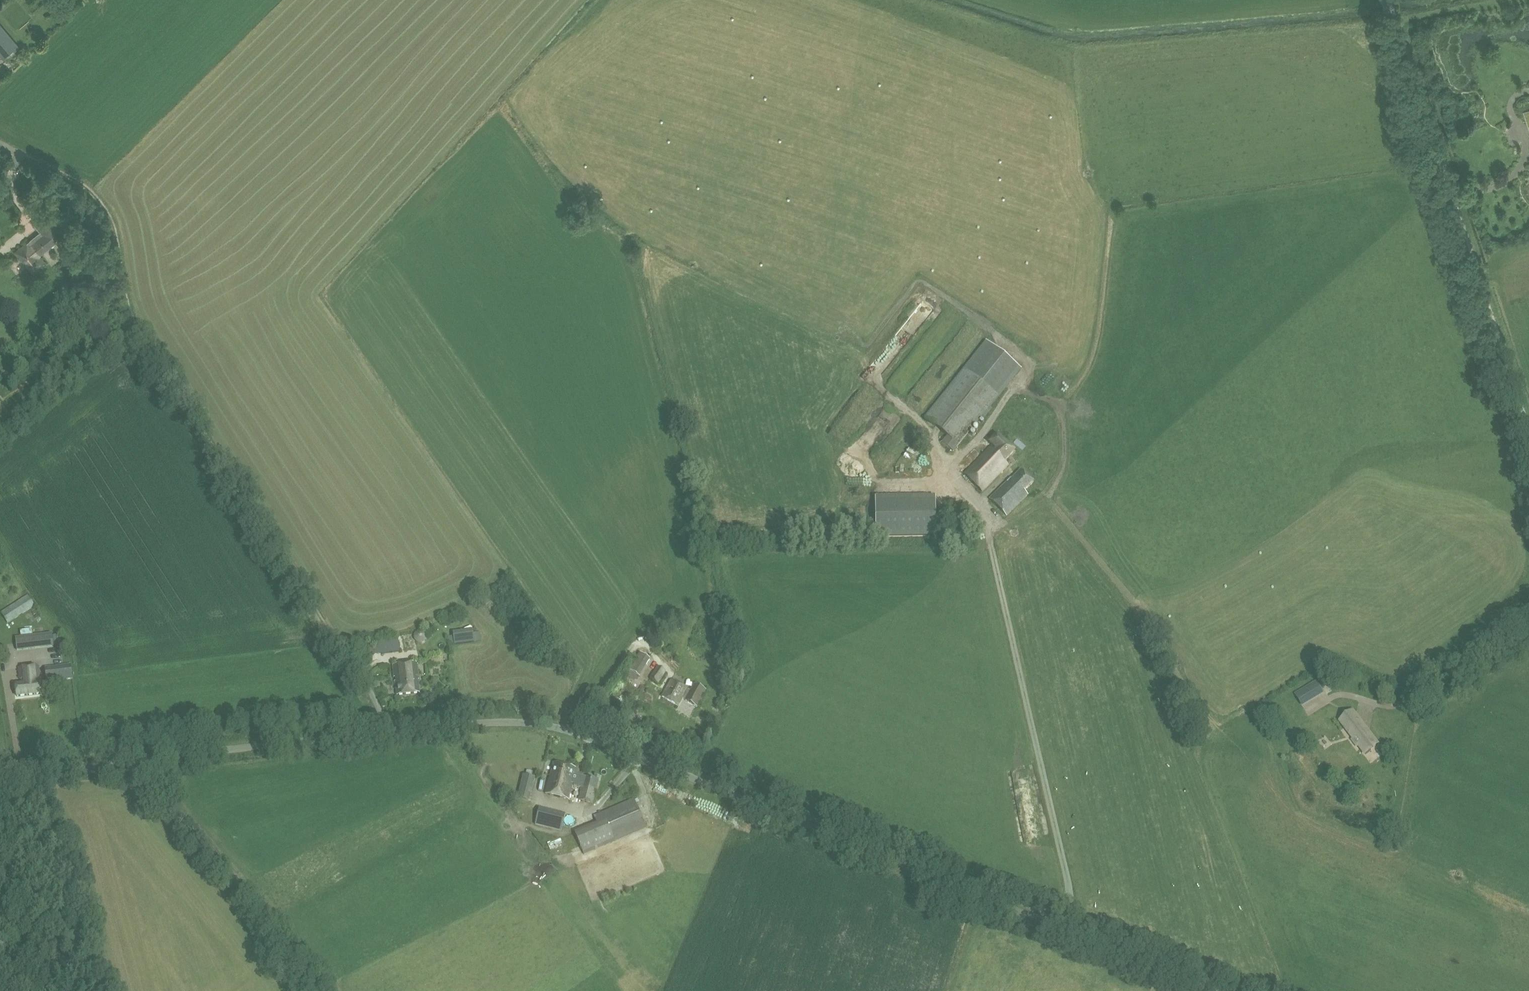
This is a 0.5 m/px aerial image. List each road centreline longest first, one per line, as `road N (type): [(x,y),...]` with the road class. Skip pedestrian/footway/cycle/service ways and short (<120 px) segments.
road 1 (unclassified): [(1215,990),(540,722),(487,720),(0,774)]
road 2 (track): [(386,731),(368,687),(135,324),(120,281),(116,225),(68,176)]
road 3 (unclassified): [(1528,442),(1385,0)]
road 4 (track): [(135,758),(336,990)]

